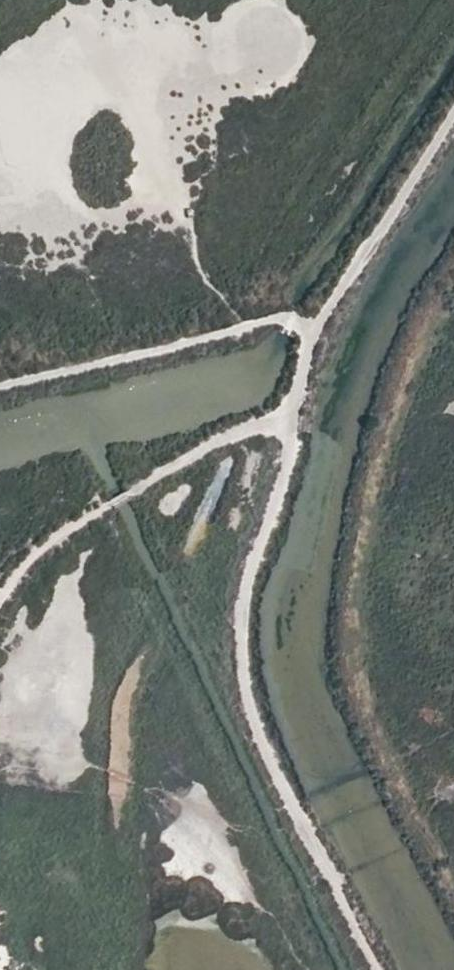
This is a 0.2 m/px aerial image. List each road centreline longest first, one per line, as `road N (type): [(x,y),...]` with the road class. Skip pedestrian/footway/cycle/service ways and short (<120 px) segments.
road 1 (track): [(363,969),(260,753),(254,632),(289,452),(286,423),(315,327)]
road 2 (track): [(0,600),(34,553),(188,456),(286,423)]
road 3 (track): [(315,327),(453,118)]

